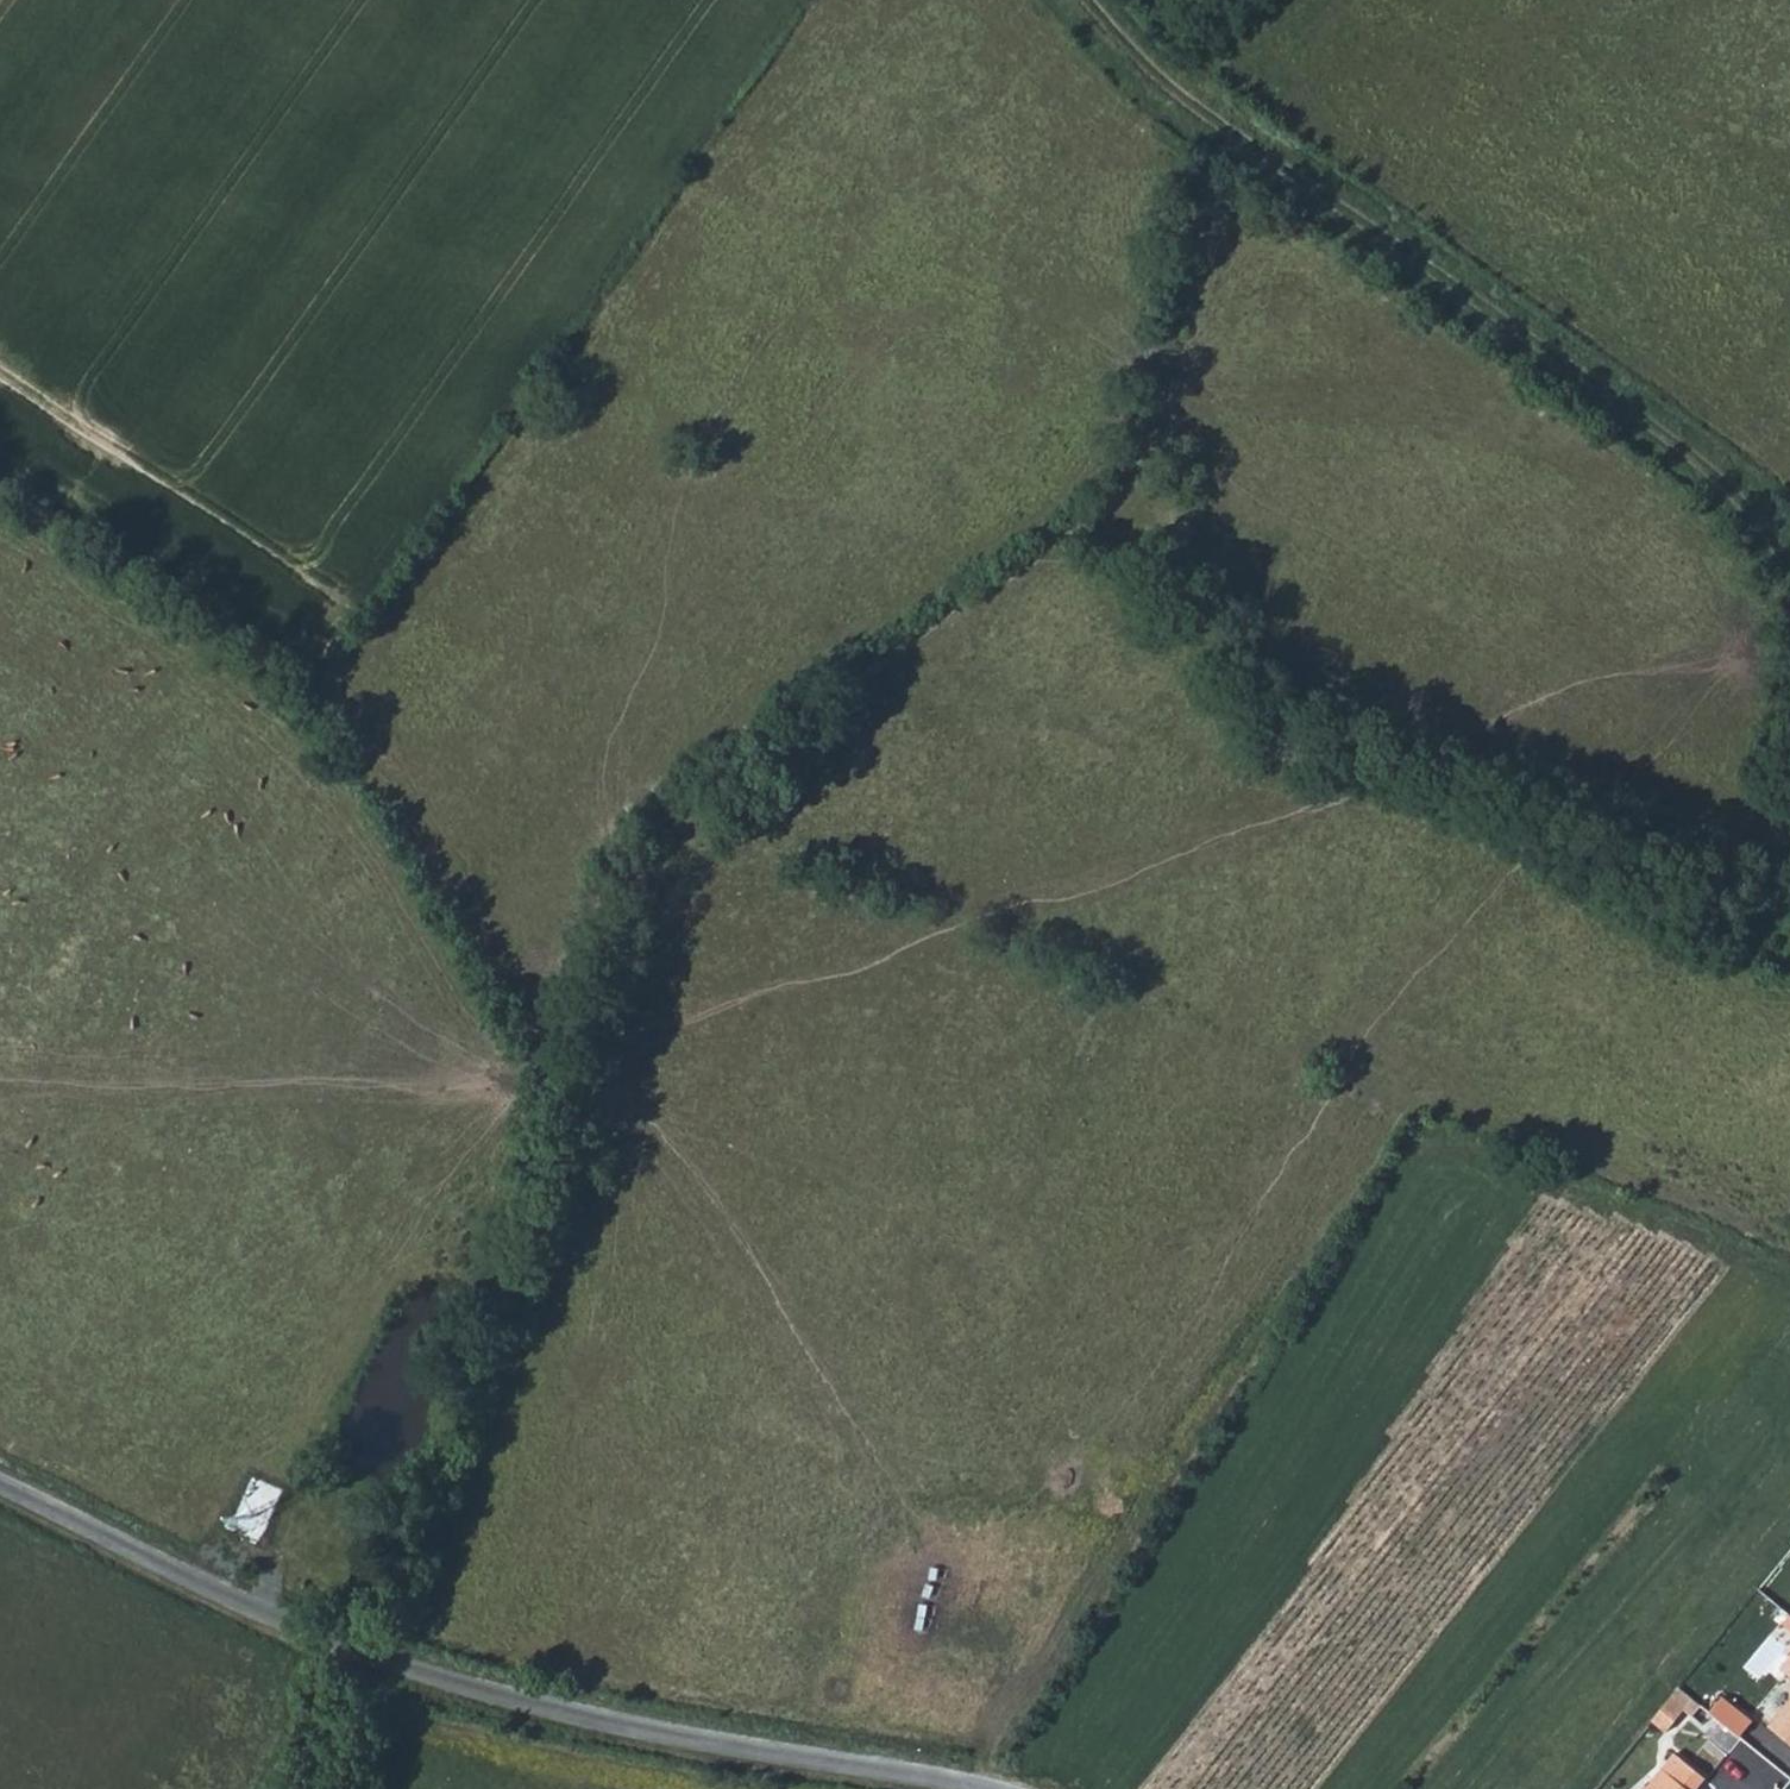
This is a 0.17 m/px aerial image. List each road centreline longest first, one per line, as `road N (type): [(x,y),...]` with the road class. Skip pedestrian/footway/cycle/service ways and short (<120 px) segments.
road 1 (unclassified): [(0,1487),(350,1649),(430,1676),(668,1736),(987,1788)]
road 2 (track): [(1789,550),(1684,456),(1196,108),(1084,0)]

